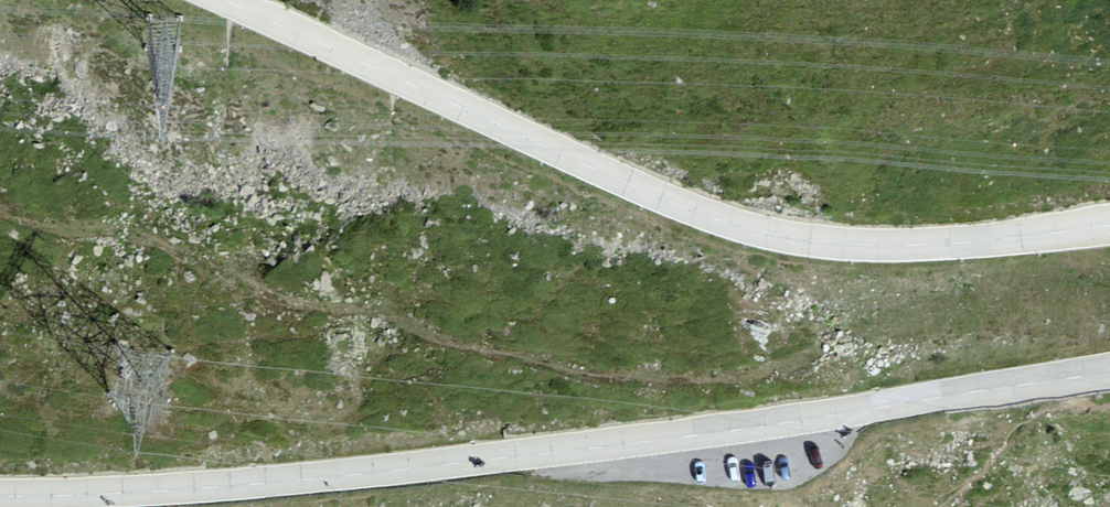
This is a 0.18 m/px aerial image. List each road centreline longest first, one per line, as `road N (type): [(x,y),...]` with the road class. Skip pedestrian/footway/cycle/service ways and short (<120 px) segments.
road 1 (secondary): [(0,494),(450,465),(1109,371)]
road 2 (secondary): [(1109,225),(937,244),(833,246),(726,224),(223,0)]

